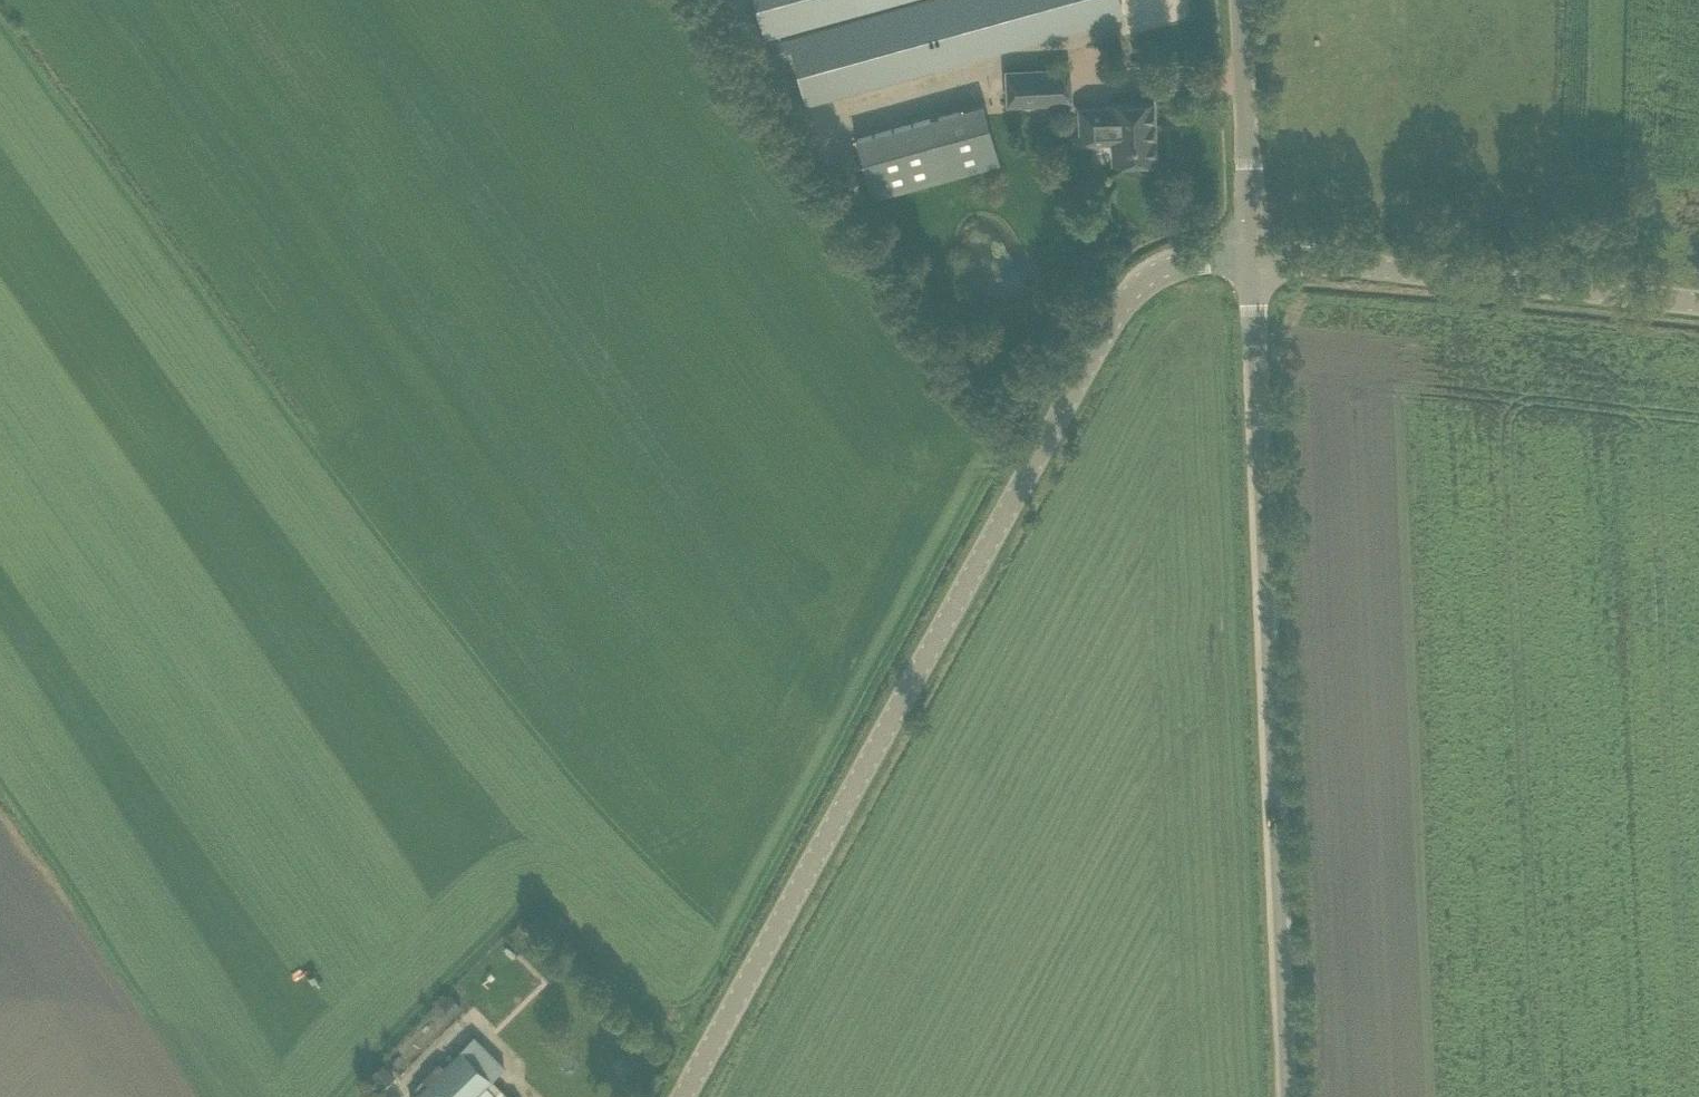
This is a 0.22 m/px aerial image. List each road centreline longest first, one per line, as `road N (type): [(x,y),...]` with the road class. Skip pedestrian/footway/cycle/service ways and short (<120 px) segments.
road 1 (unclassified): [(686,1096),(1070,399),(1141,290),(1182,260),(1250,252)]
road 2 (unclassified): [(1287,1096),(1250,252)]
road 3 (unclassified): [(1698,300),(1250,252)]
road 4 (unclassified): [(1250,252),(1237,0)]

